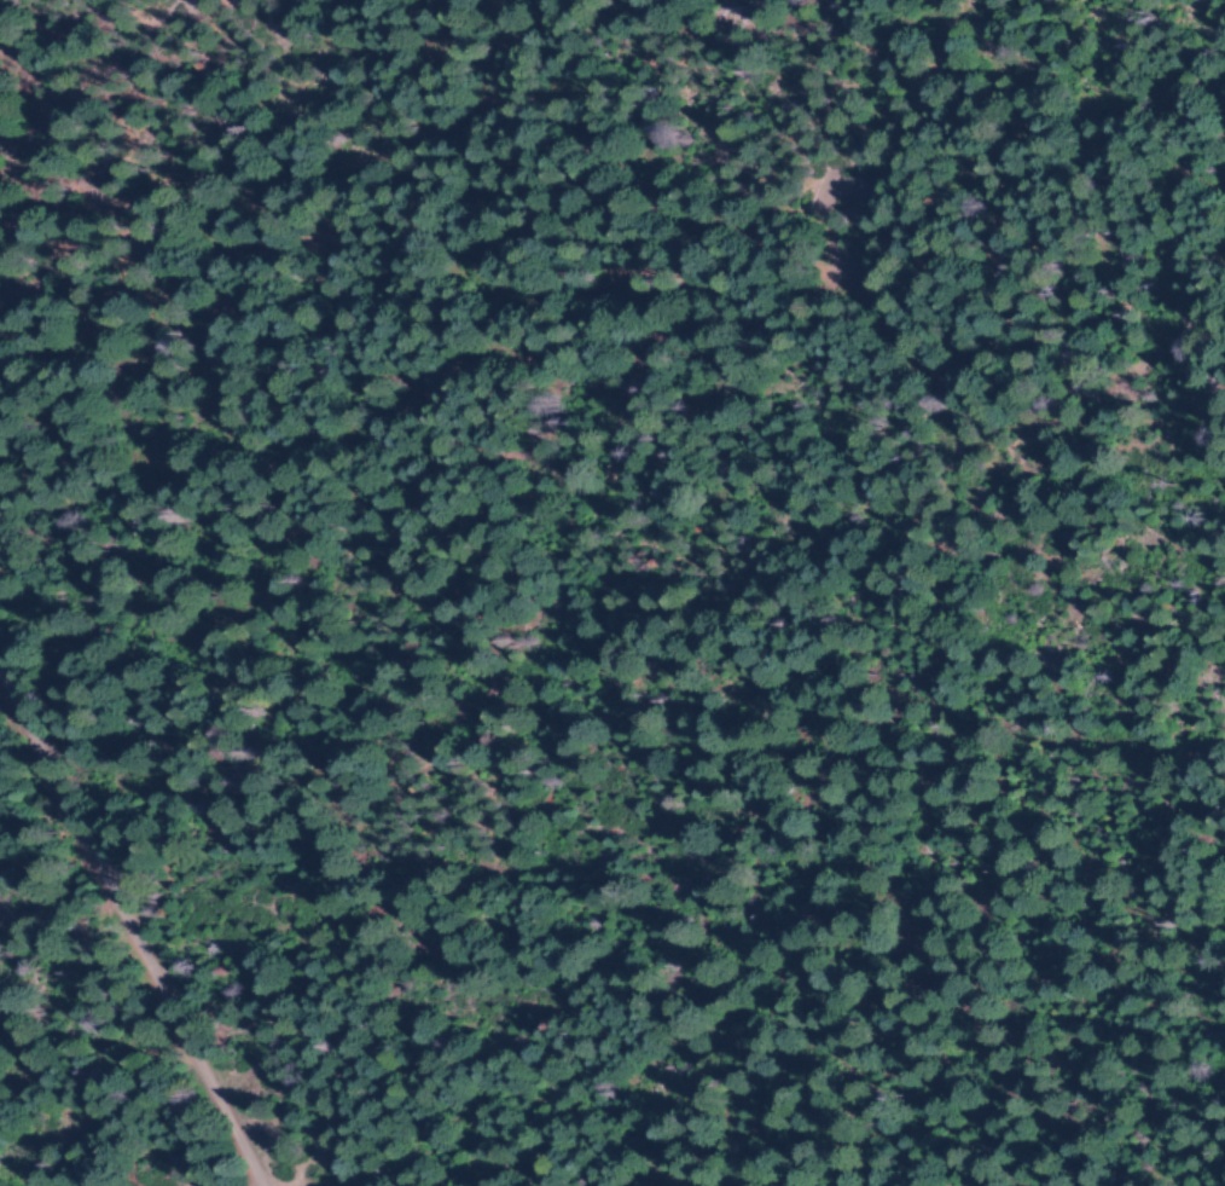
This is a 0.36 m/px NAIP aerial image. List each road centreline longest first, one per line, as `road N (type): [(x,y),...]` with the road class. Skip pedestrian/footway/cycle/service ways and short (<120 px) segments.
road 1 (track): [(259,1185),(0,674)]

